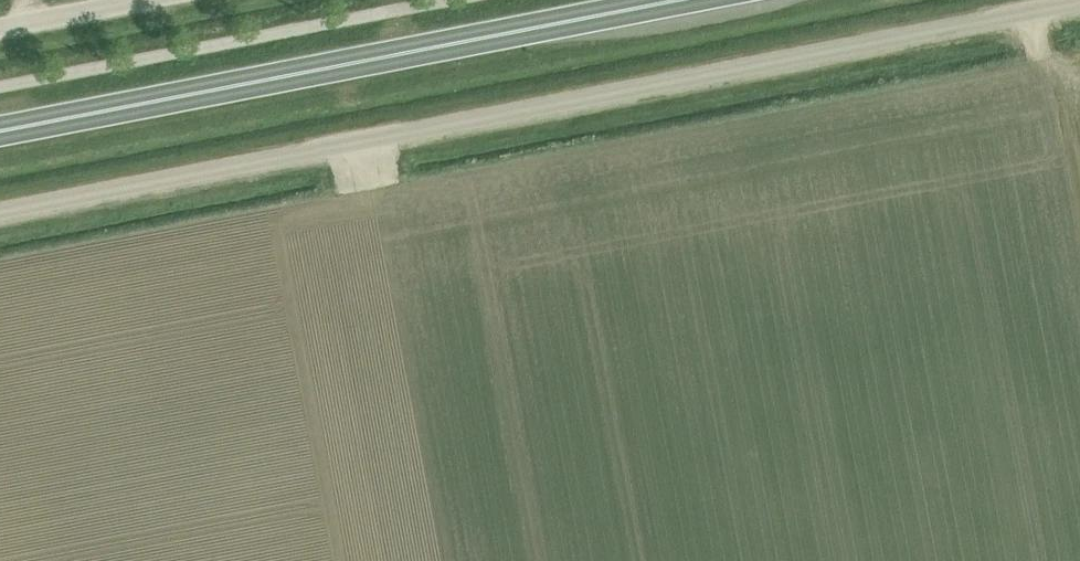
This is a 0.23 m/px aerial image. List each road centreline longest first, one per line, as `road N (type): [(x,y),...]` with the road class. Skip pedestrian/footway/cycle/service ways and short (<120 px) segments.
road 1 (unclassified): [(0,211),(1079,2)]
road 2 (trunk): [(0,126),(654,0)]
road 3 (unclassified): [(0,28),(143,0)]

